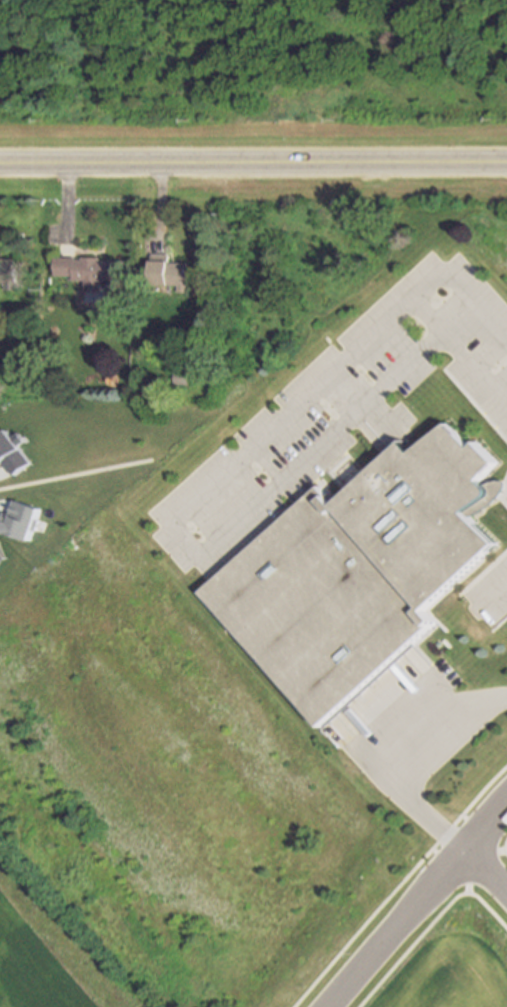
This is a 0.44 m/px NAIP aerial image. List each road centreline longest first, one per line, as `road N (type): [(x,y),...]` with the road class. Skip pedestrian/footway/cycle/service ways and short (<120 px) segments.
road 1 (secondary): [(506,162),(0,162)]
road 2 (residential): [(327,1006),(506,804)]

